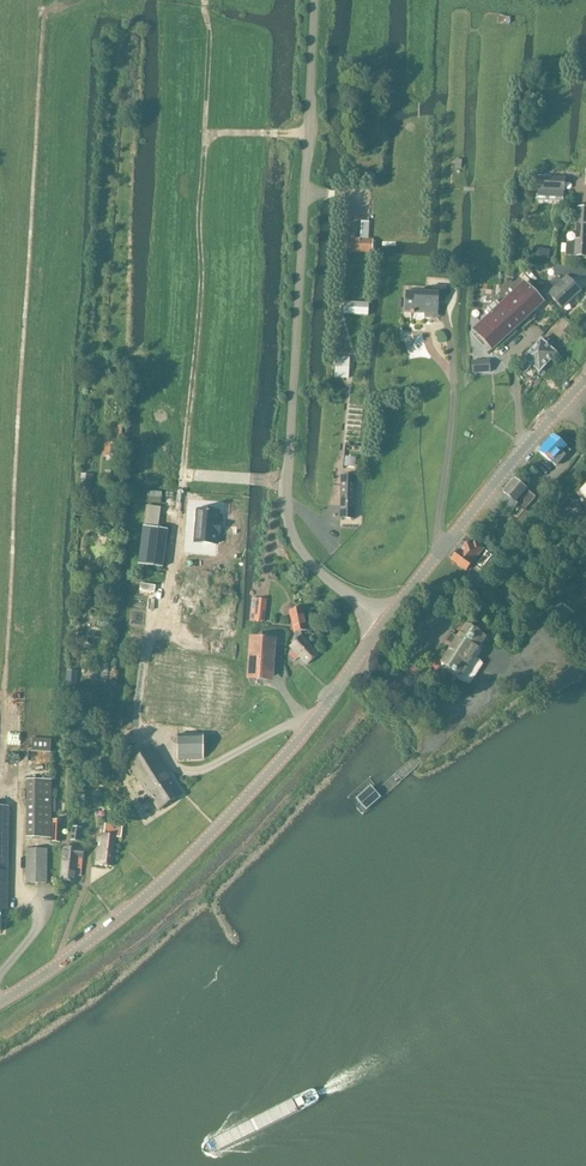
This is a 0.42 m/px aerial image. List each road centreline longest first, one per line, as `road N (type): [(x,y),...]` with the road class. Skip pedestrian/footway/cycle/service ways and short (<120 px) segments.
road 1 (track): [(80,0),(38,22),(6,730),(18,769)]
road 2 (unclassified): [(380,623),(306,560),(287,502),(315,0)]
road 3 (tertiary): [(0,1001),(99,934),(182,863),(308,726),(380,623)]
road 4 (tertiary): [(380,623),(414,573),(585,378)]

